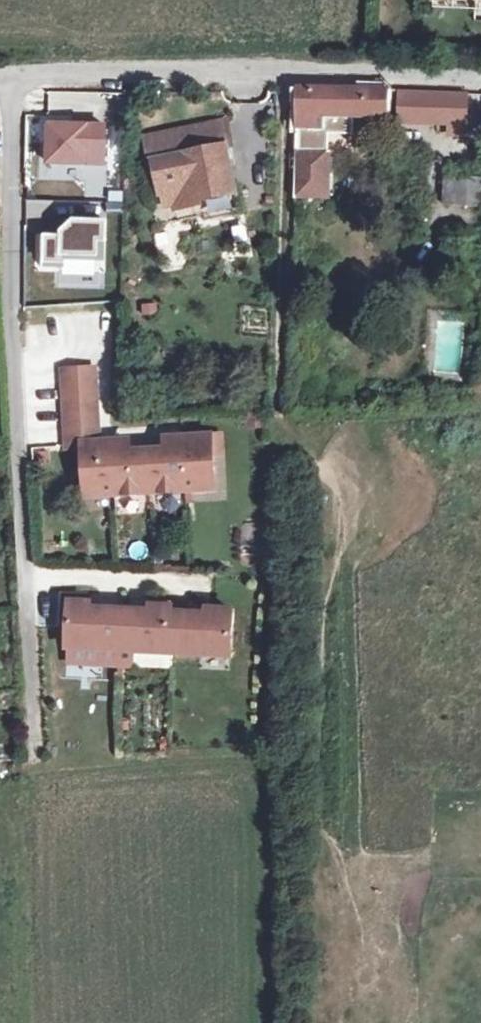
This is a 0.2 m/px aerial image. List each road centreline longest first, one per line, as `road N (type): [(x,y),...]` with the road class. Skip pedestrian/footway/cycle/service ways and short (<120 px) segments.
road 1 (residential): [(0,80),(345,69),(480,76)]

